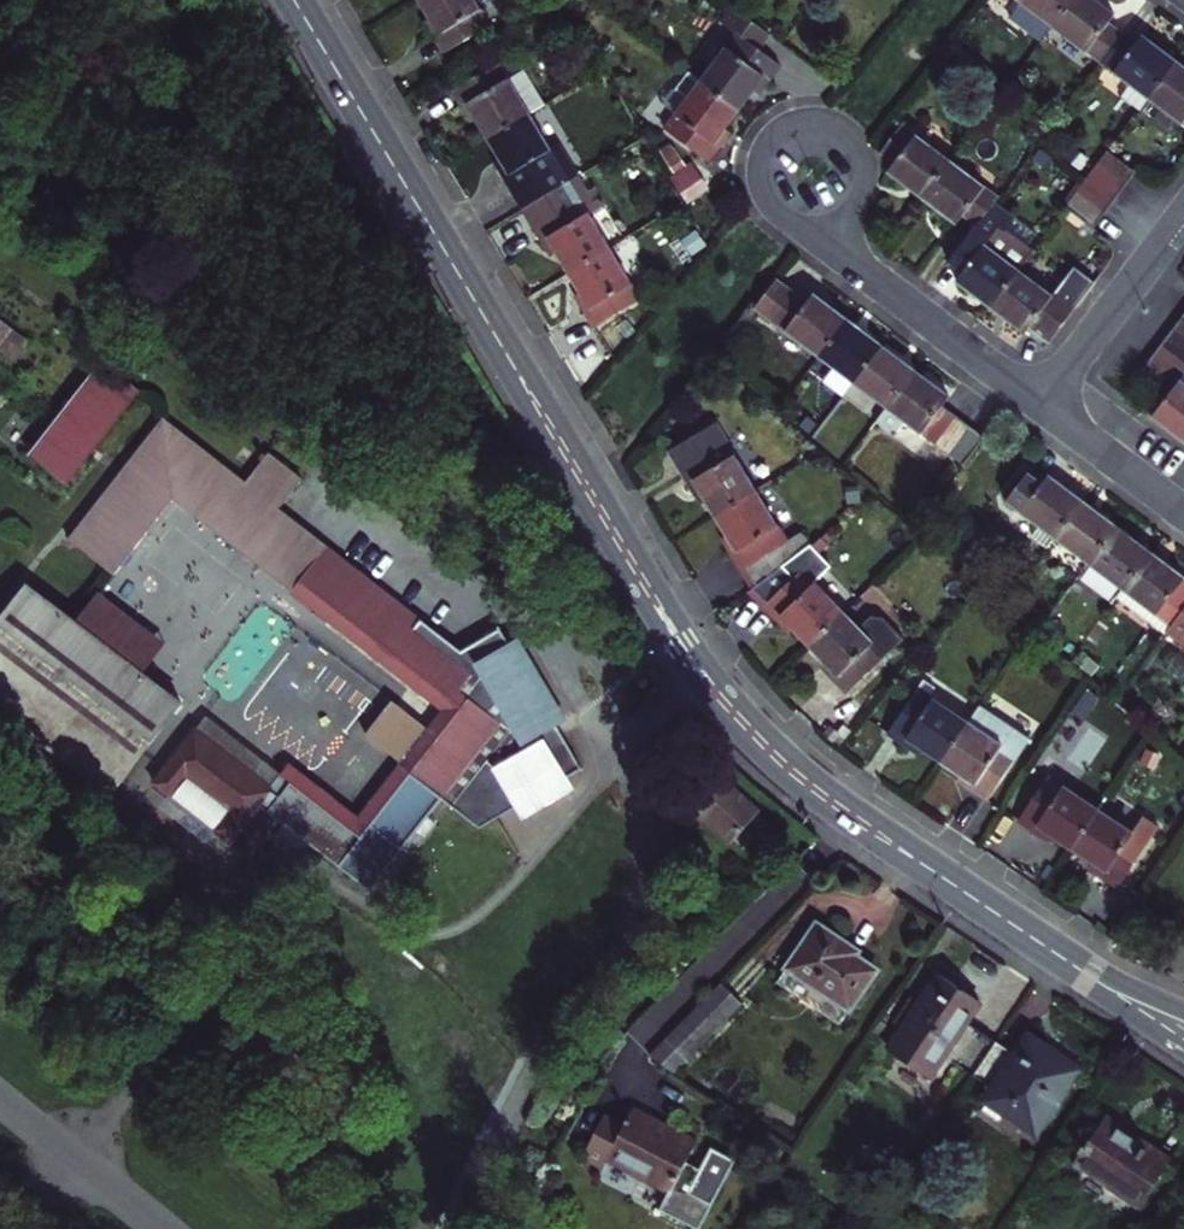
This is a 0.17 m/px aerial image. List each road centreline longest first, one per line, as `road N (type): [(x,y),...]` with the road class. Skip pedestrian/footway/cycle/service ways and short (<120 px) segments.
road 1 (secondary): [(1109,989),(845,815),(732,716),(680,646),(293,0)]
road 2 (residential): [(832,228),(860,203),(866,166),(846,134),(796,123),(759,158),(758,193),(778,221),(814,232)]
road 3 (residential): [(1043,399),(855,261),(832,228)]
road 4 (residential): [(1183,207),(1043,399)]
road 5 (residential): [(1043,399),(1183,508)]

